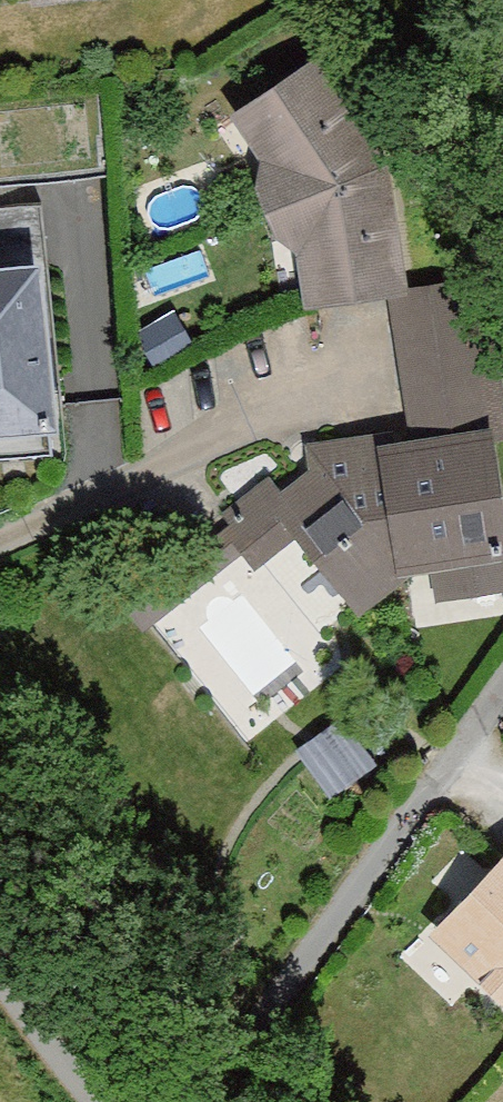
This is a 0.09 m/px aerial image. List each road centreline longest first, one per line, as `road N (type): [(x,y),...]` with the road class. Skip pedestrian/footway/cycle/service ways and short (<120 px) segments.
road 1 (residential): [(209,1101),(502,698)]
road 2 (residential): [(0,537),(346,376)]
road 3 (residential): [(0,927),(125,1101)]

